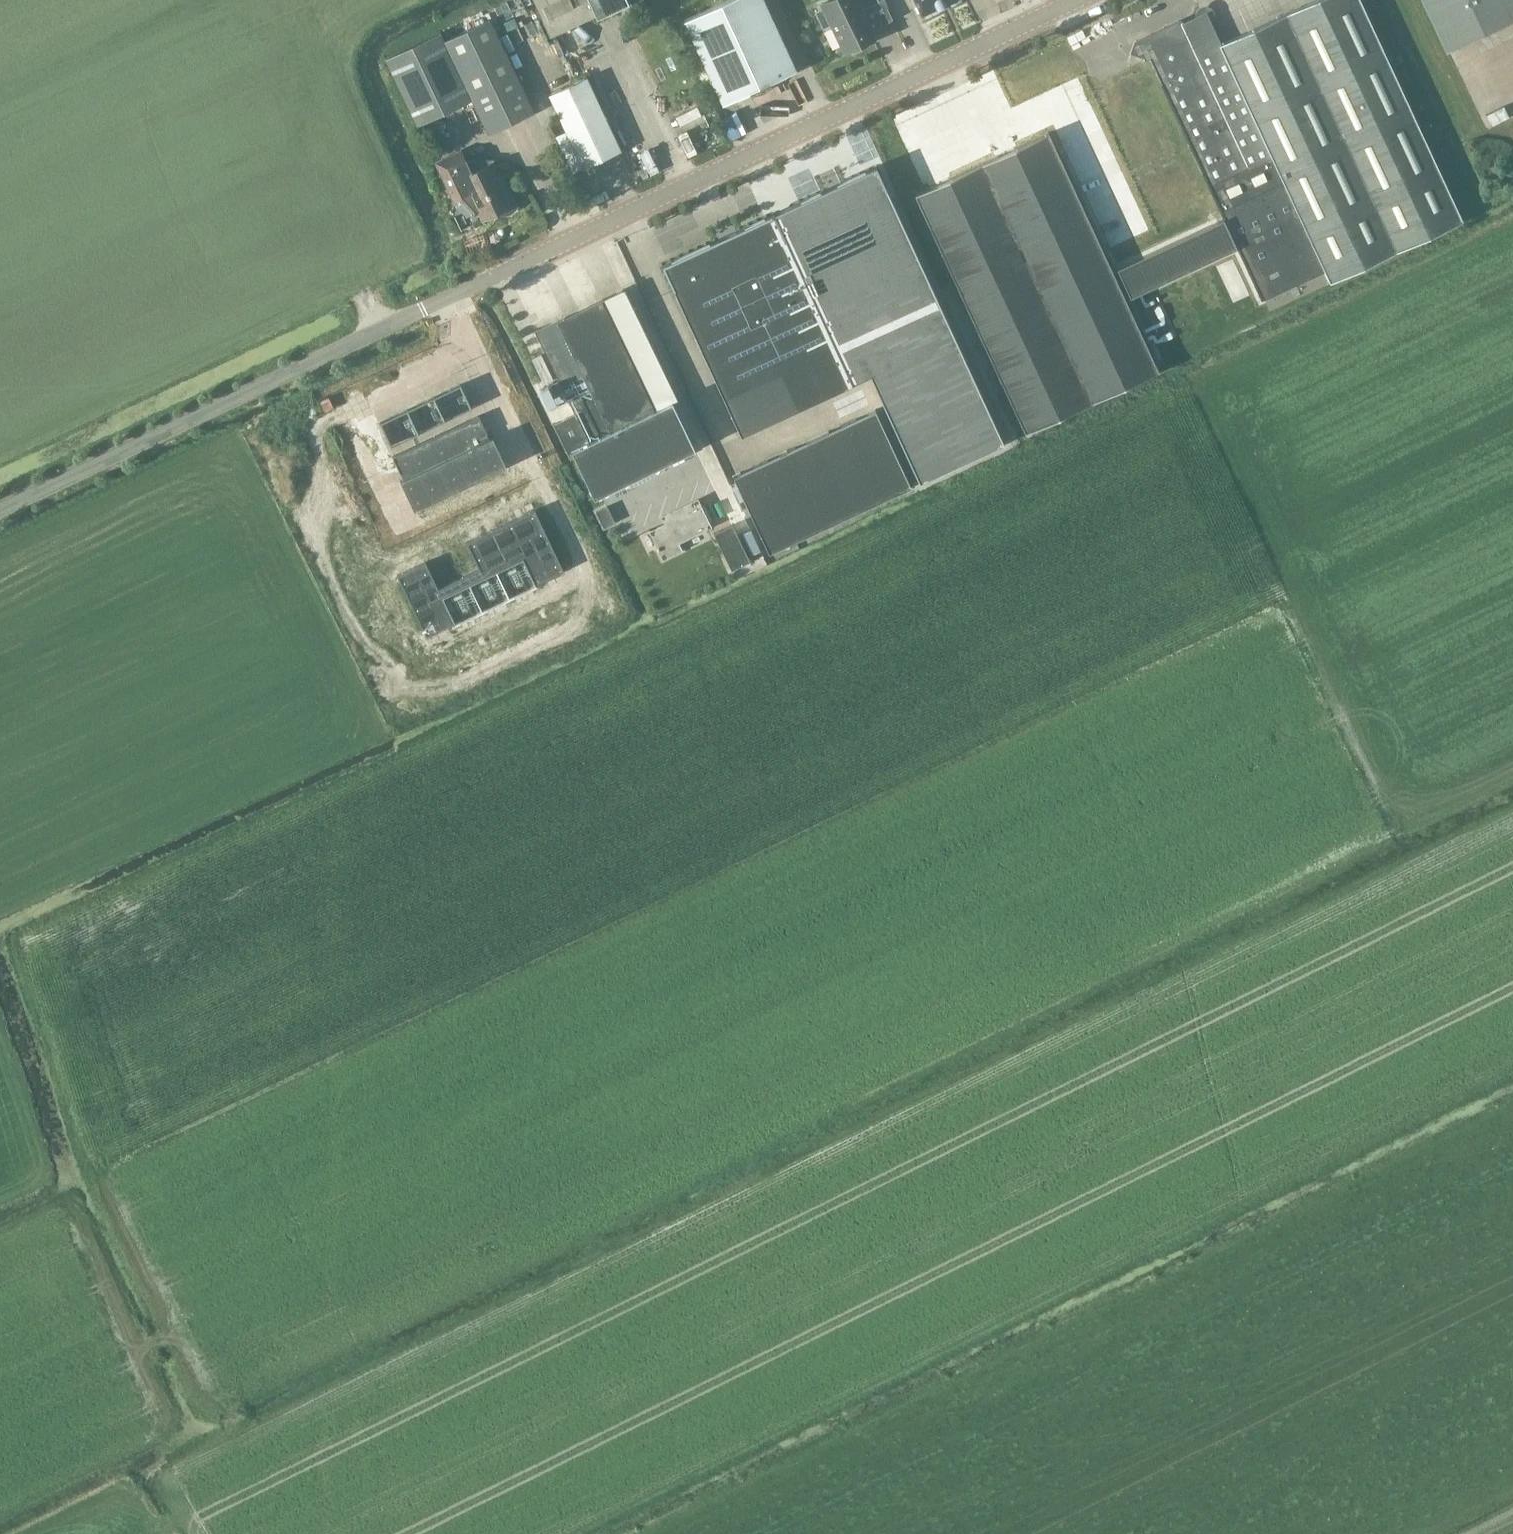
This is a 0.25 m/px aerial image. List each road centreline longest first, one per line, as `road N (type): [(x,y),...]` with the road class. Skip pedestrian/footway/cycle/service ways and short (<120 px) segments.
road 1 (tertiary): [(0,510),(1083,0)]
road 2 (track): [(1512,767),(1438,803),(1378,810)]

